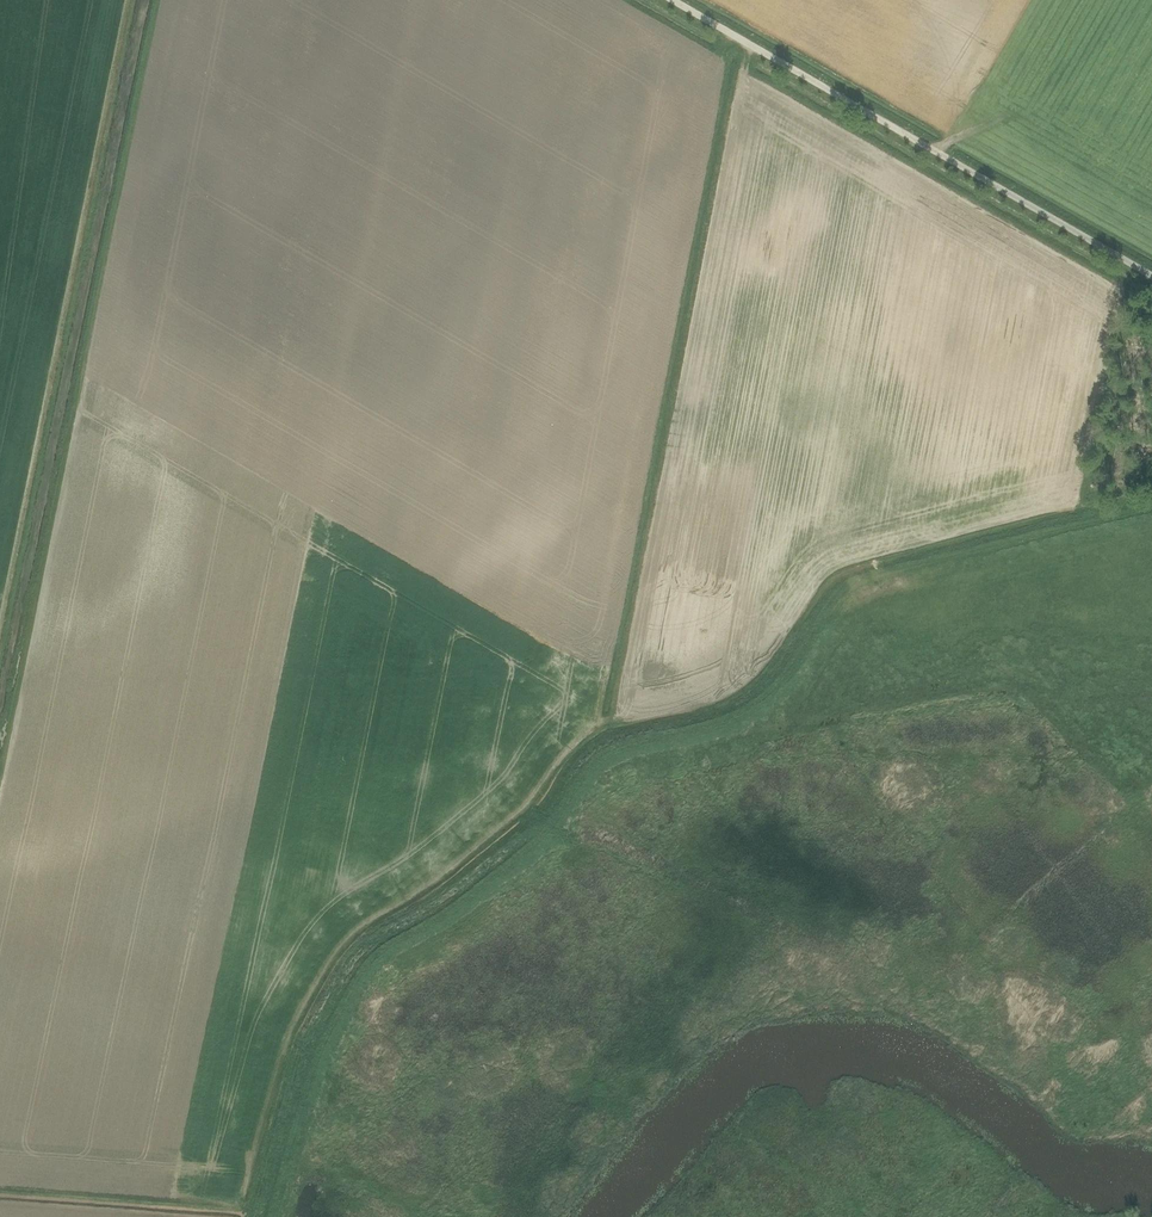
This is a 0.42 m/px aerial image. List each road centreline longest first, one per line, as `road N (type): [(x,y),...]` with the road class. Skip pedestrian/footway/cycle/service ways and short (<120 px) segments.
road 1 (unclassified): [(1151,281),(667,0)]

